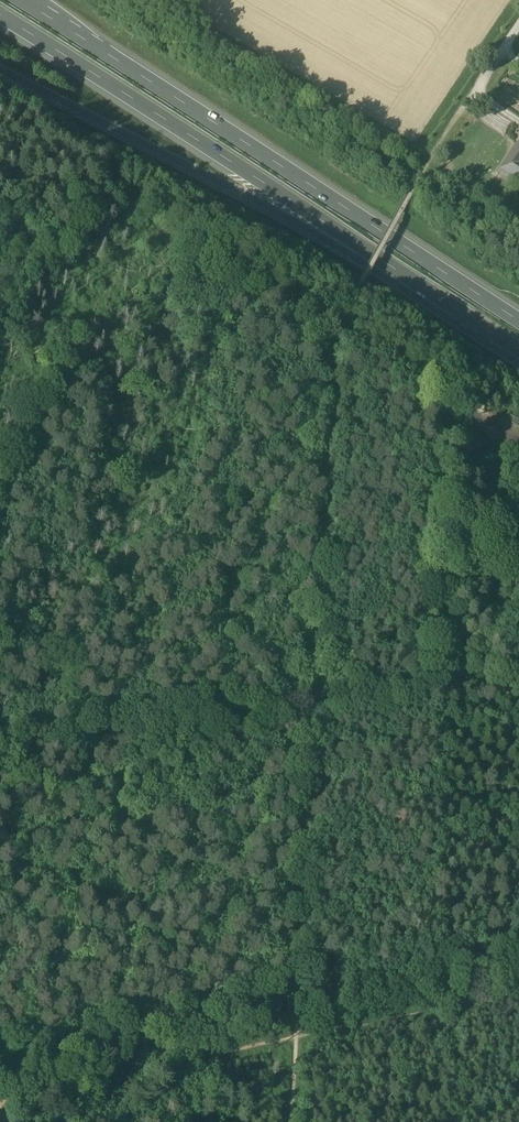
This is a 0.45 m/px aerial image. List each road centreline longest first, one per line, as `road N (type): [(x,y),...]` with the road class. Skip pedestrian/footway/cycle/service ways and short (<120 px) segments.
road 1 (motorway): [(0,11),(483,325)]
road 2 (motorway): [(518,316),(43,9)]
road 3 (motorway): [(0,72),(300,225),(458,319),(483,325)]
road 4 (track): [(518,680),(0,750)]
road 5 (track): [(453,404),(447,690)]
road 6 (track): [(340,336),(431,163)]
road 7 (unclassified): [(431,163),(518,31)]

